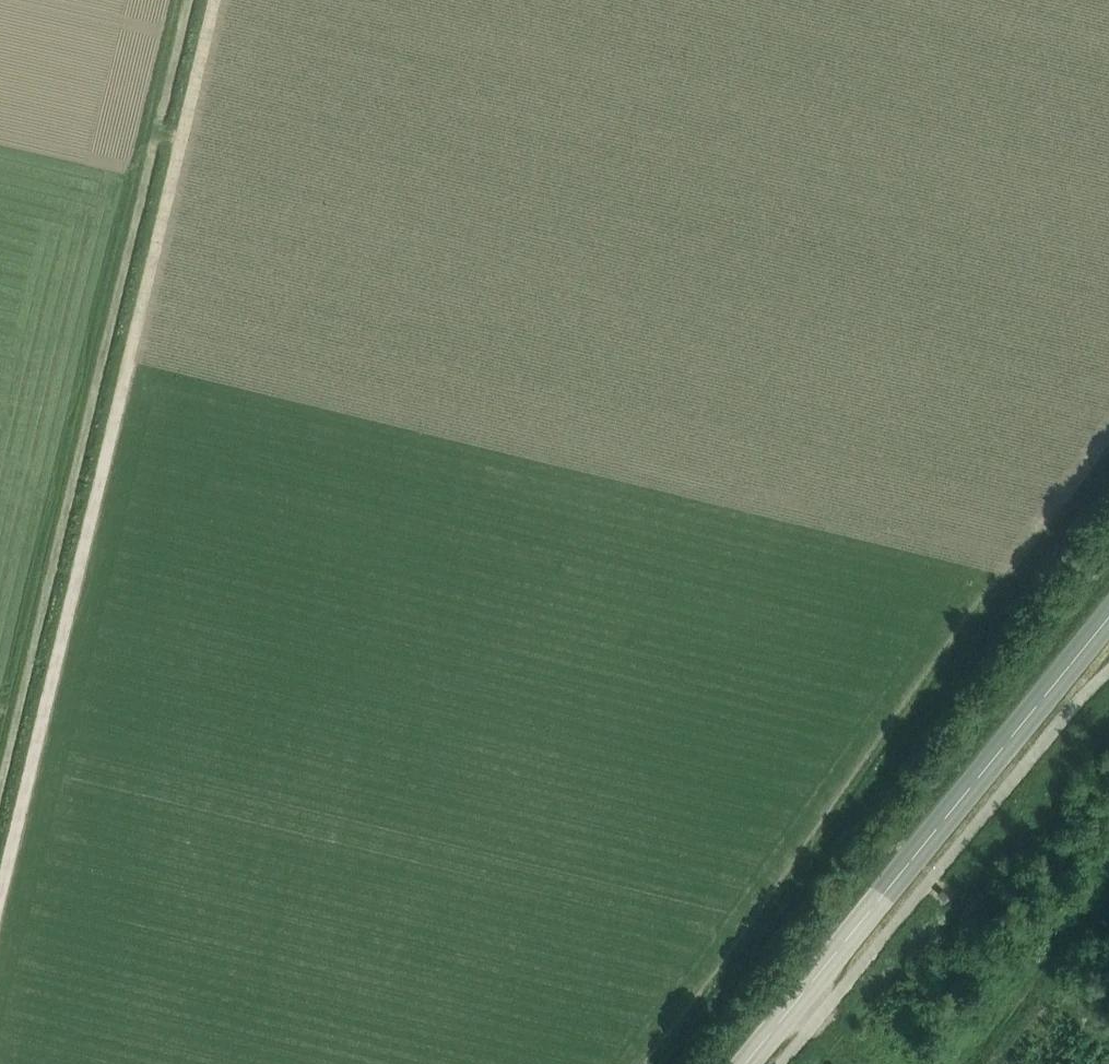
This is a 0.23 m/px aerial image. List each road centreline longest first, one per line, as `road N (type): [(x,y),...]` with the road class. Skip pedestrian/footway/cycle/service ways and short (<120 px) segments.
road 1 (track): [(0,902),(215,0)]
road 2 (tertiary): [(745,1063),(1108,617)]

